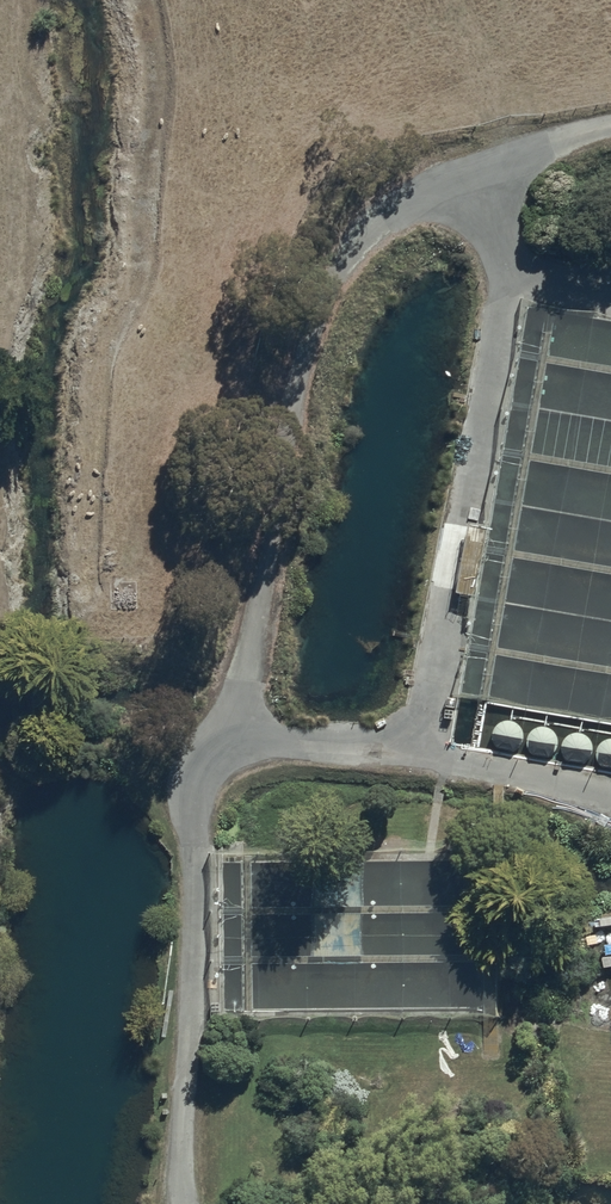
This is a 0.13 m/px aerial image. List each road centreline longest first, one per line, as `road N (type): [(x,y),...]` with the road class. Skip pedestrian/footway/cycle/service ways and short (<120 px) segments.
road 1 (track): [(187,1203),(201,790),(243,684),(312,318),(350,235),(404,201),(610,132)]
road 2 (track): [(418,755),(503,298),(505,237),(486,175)]
road 3 (track): [(610,794),(418,755),(222,738)]

